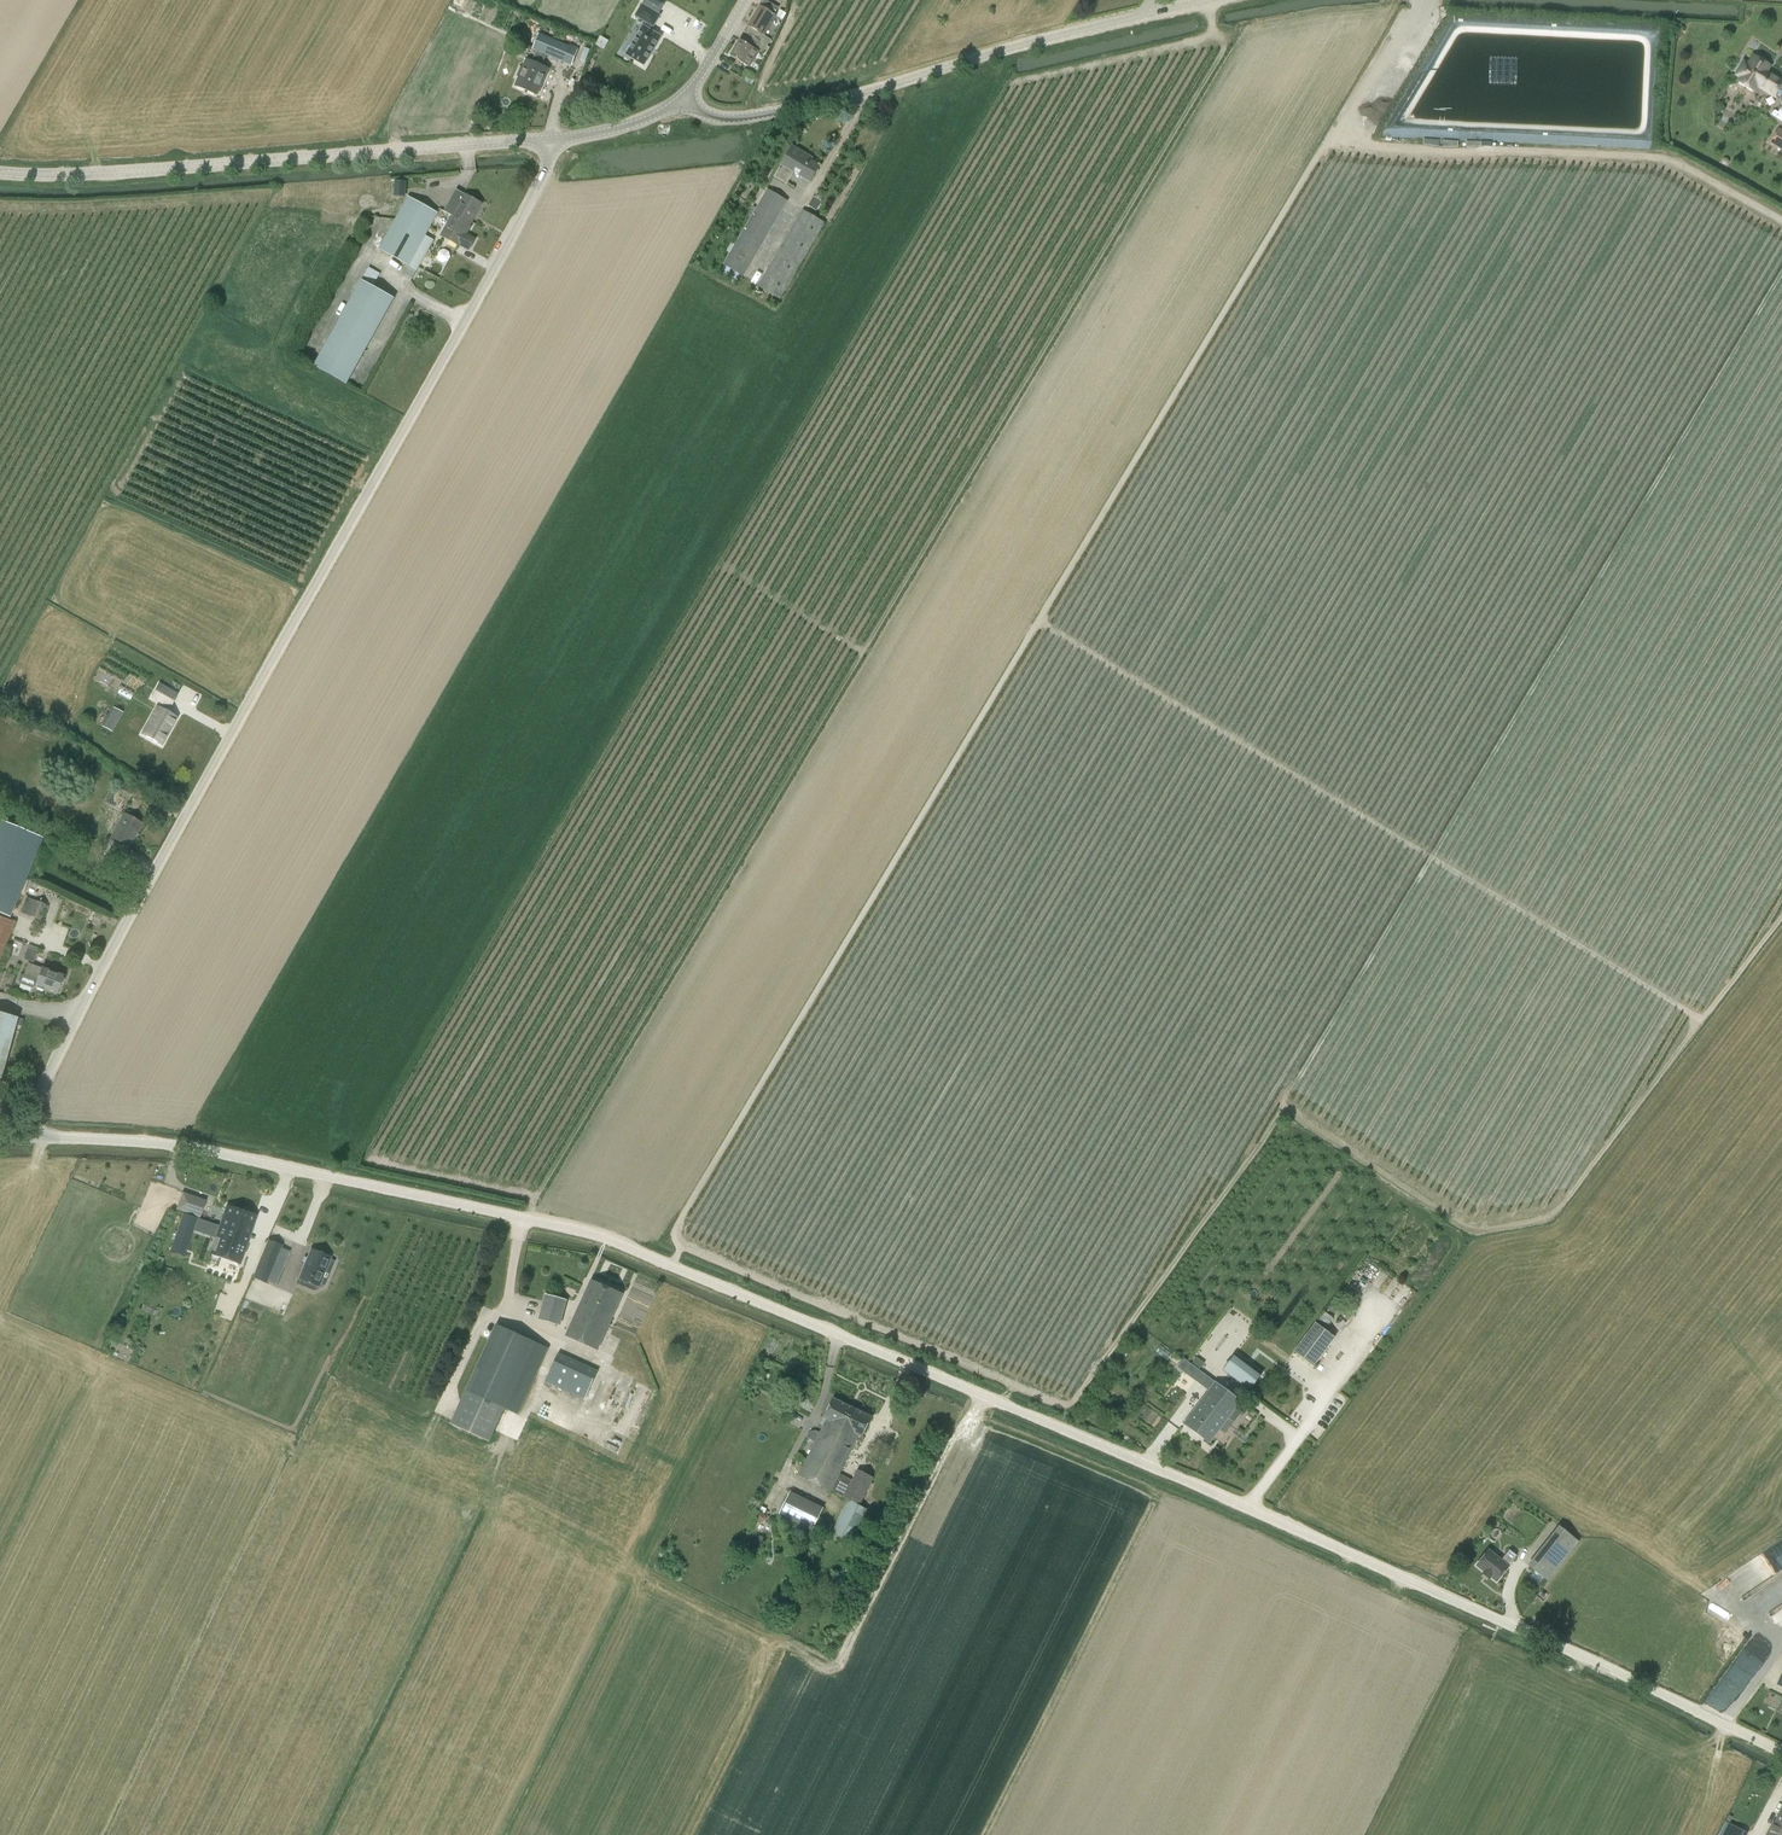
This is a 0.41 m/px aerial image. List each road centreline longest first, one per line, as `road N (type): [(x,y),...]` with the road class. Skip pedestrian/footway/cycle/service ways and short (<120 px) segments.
road 1 (unclassified): [(1781,1753),(1194,1484),(591,1234),(183,1146),(22,1138)]
road 2 (track): [(1416,0),(876,890),(676,1232),(680,1249),(671,1266)]
road 3 (track): [(680,1246),(1069,1406),(1281,1112),(1456,1220),(1509,1226),(1546,1217),(1781,916)]
road 4 (unclassified): [(22,1138),(61,1042),(539,184),(555,138)]
road 5 (track): [(718,566),(861,651),(1224,49),(1214,30)]
road 6 (track): [(1701,1020),(1041,620)]
road 7 (track): [(680,1834),(778,1643),(838,1671),(980,1395)]
road 8 (unclassified): [(555,138),(0,172)]
road 9 (unclassified): [(1207,0),(820,103),(715,117),(686,100)]
road 10 (track): [(1781,220),(1652,157),(1456,152),(1332,135)]
road 11 (unclassified): [(555,138),(618,128),(686,100)]

